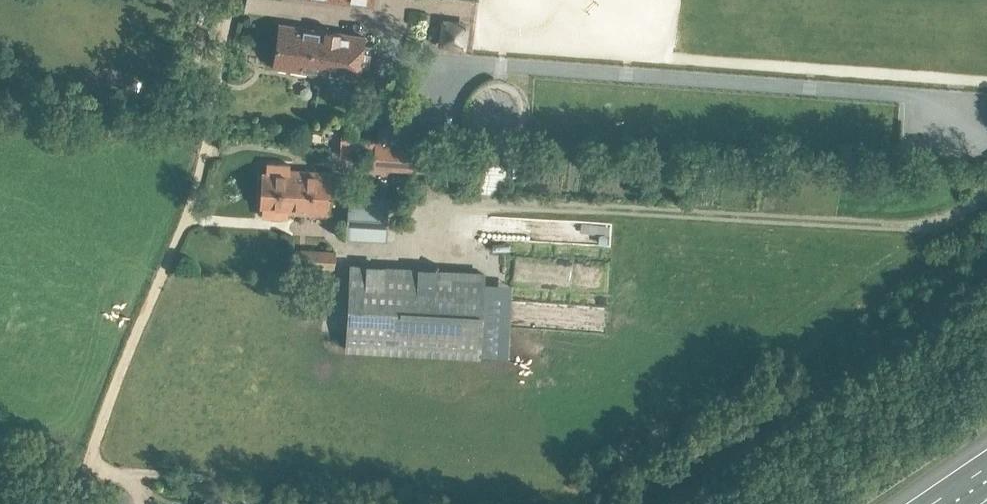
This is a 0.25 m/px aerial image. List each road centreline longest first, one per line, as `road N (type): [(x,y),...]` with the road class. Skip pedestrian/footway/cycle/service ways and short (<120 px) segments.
road 1 (track): [(235,0),(209,152),(76,503)]

